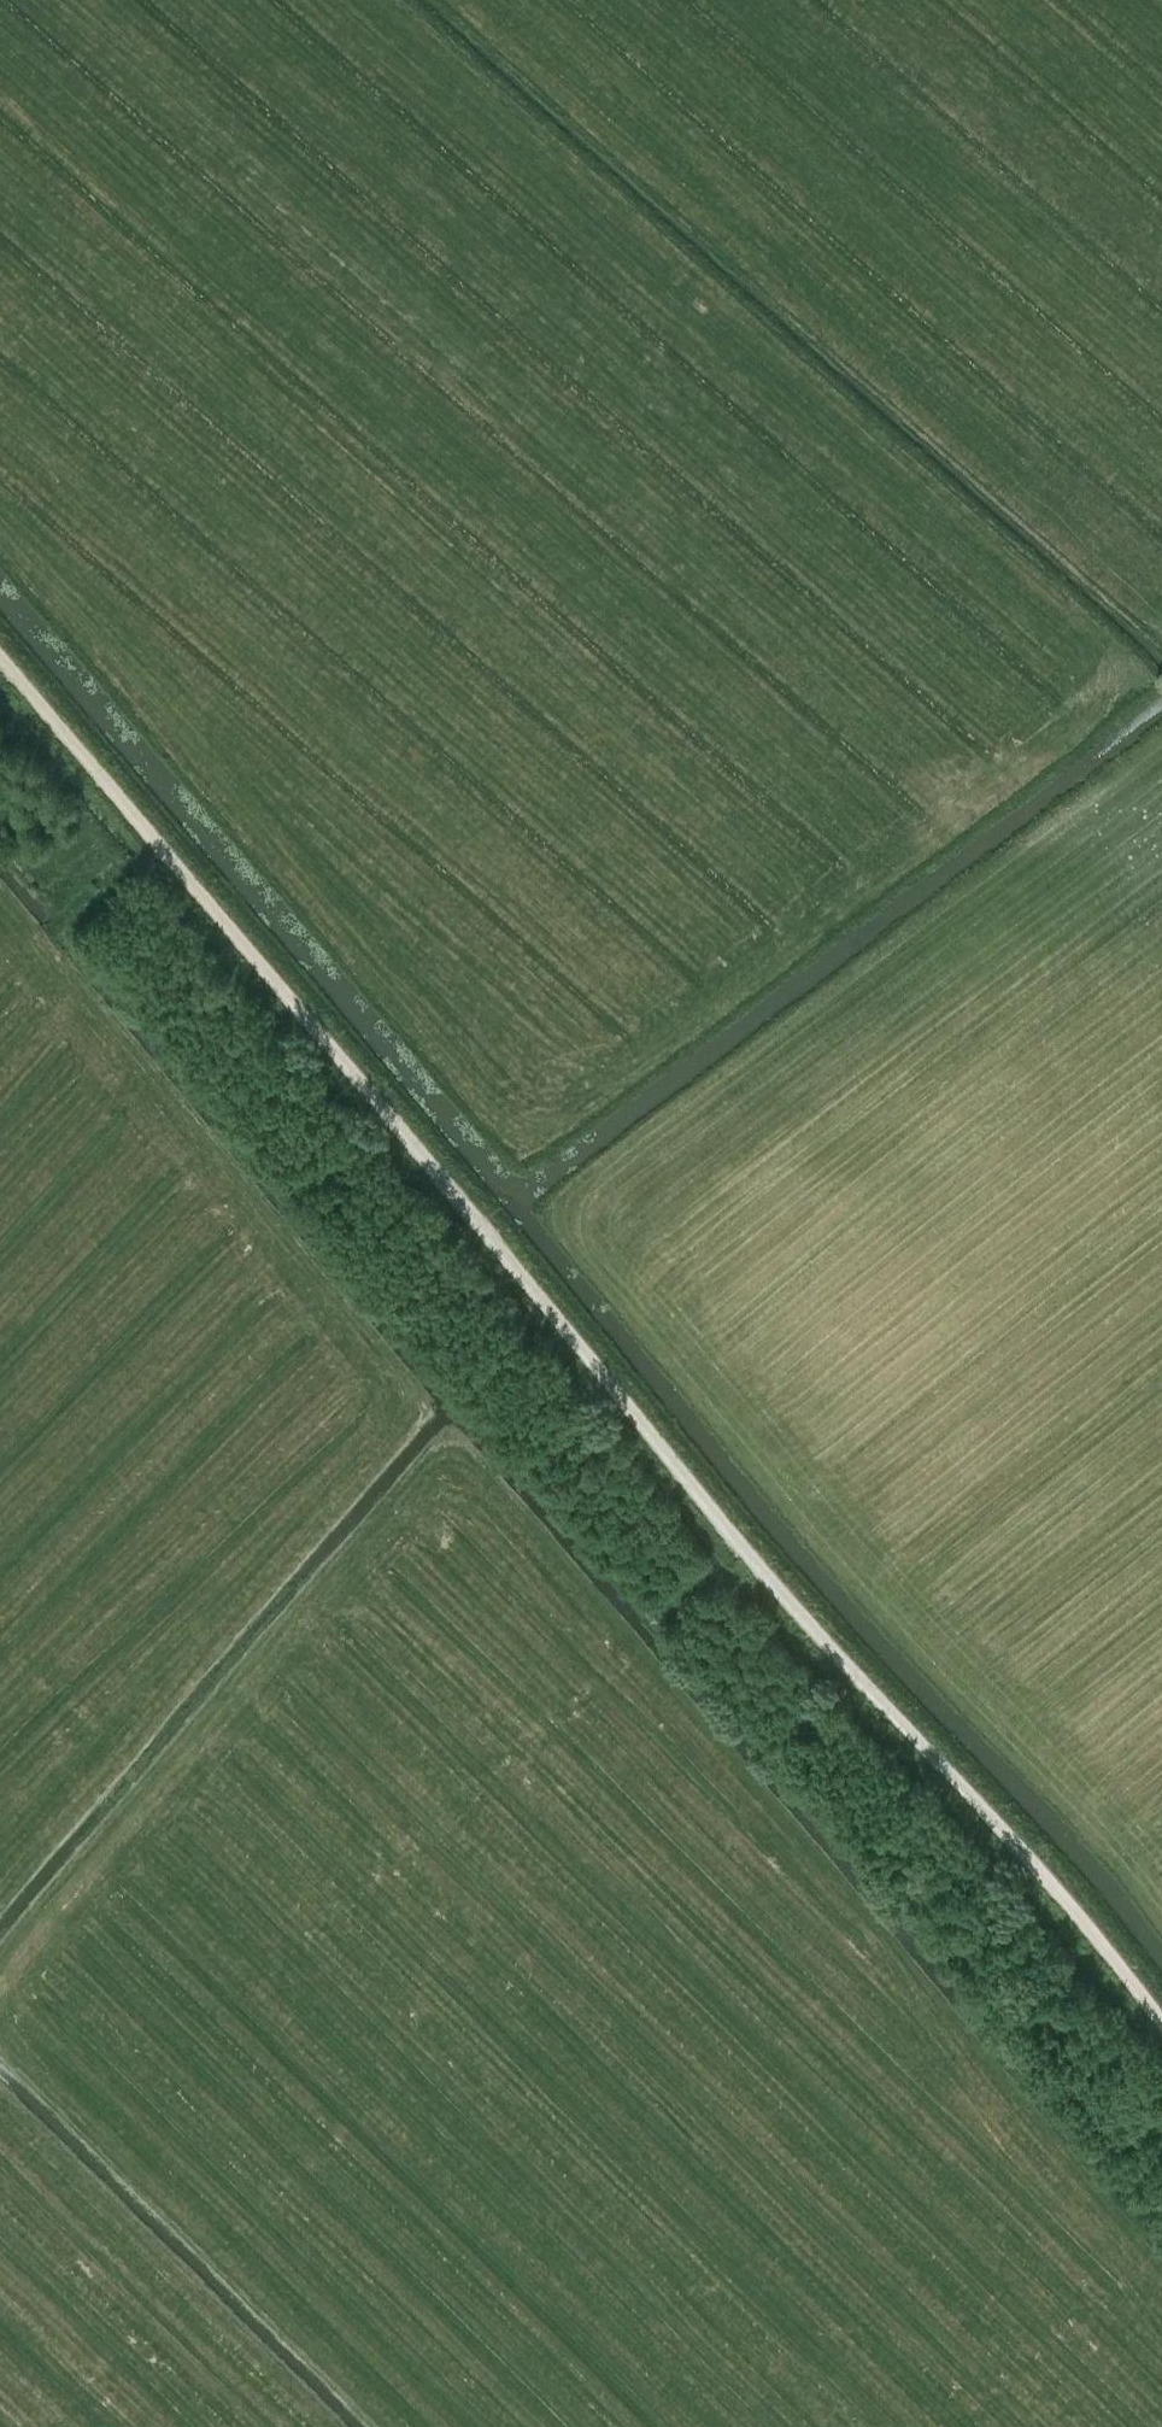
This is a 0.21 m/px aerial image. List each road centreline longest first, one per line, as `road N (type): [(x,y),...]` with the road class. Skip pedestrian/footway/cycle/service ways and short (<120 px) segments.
road 1 (unclassified): [(1161,2022),(1086,1919),(689,1487),(445,1184),(0,661)]

